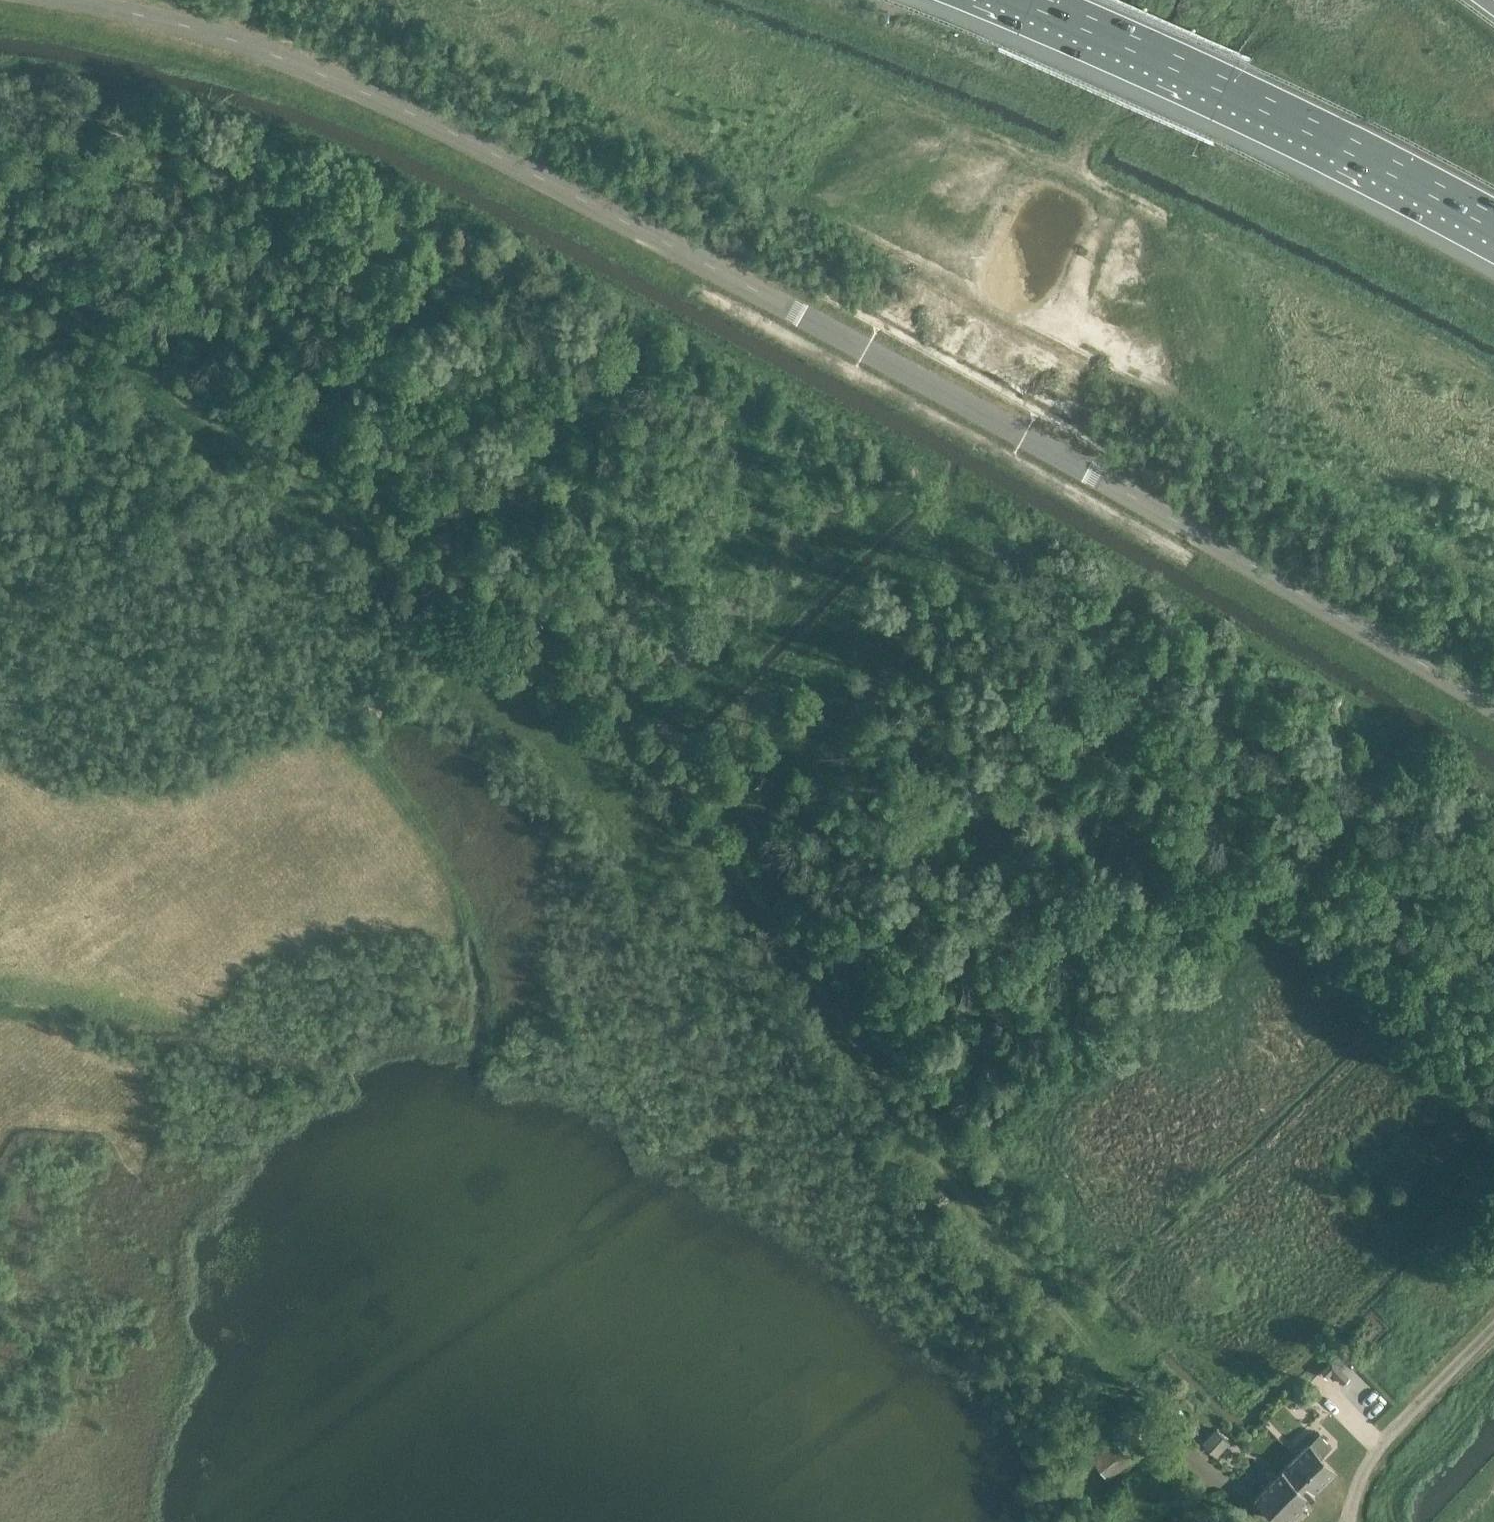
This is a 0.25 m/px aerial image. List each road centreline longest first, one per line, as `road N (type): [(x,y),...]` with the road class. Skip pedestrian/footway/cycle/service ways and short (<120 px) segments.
road 1 (unclassified): [(67,0),(274,55),(435,124),(1015,431),(1493,705)]
road 2 (motorway): [(1032,0),(1295,118),(1493,222)]

